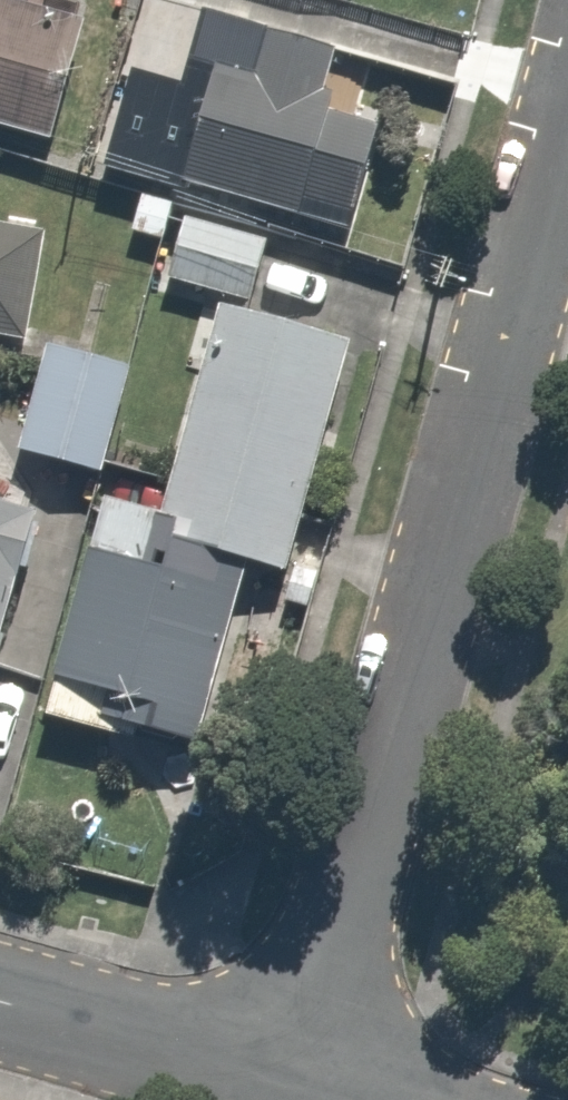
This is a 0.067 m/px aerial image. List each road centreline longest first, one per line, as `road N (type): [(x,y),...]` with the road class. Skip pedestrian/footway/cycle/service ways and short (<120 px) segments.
road 1 (residential): [(281,1076),(567,104)]
road 2 (residential): [(281,1076),(0,996)]

